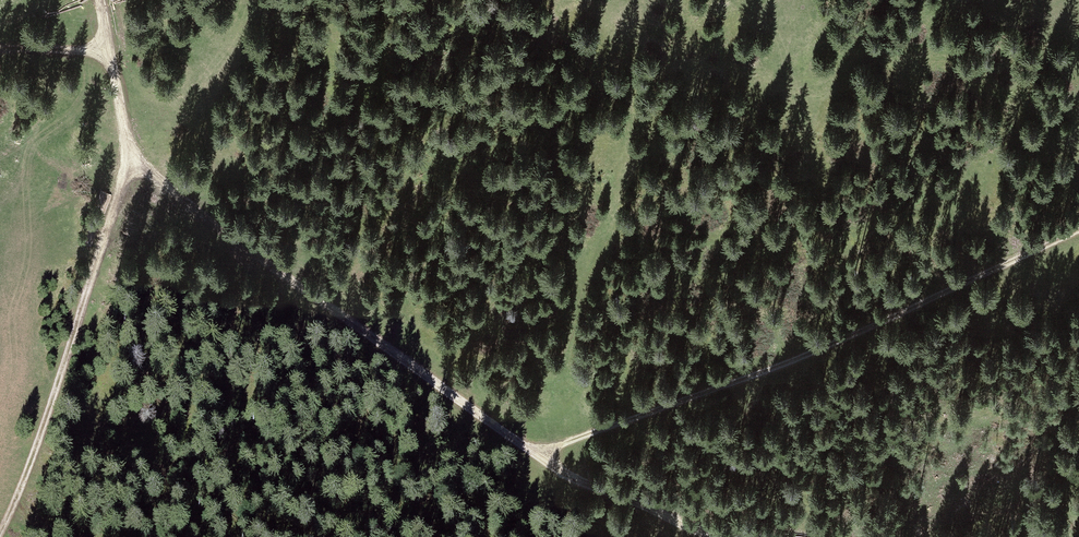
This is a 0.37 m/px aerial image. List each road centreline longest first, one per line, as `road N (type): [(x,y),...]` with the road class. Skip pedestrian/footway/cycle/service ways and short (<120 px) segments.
road 1 (track): [(99,0),(131,158),(530,451),(719,536)]
road 2 (track): [(530,451),(601,435),(805,356),(1078,238)]
road 3 (track): [(131,158),(0,533)]

